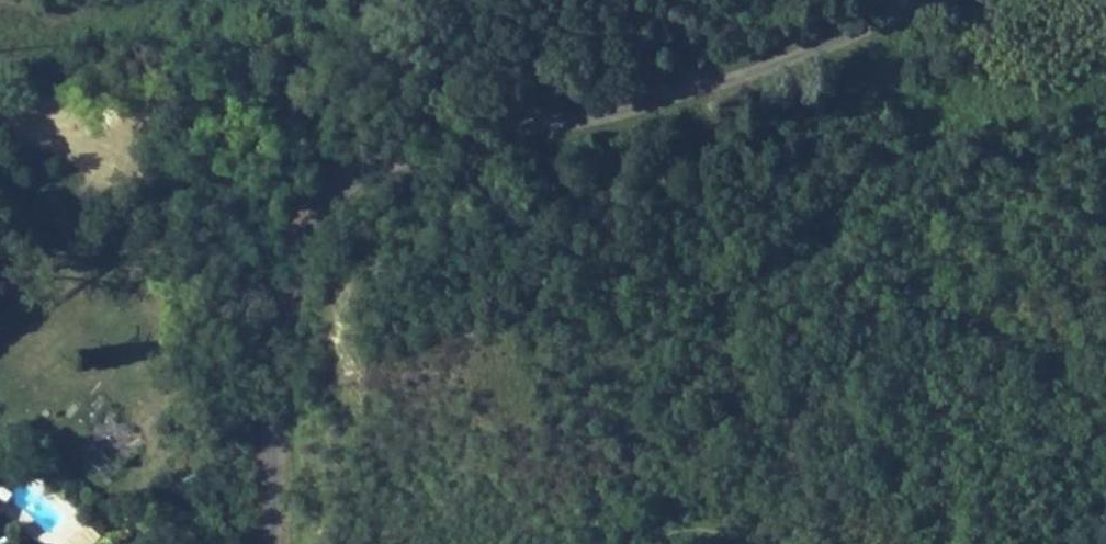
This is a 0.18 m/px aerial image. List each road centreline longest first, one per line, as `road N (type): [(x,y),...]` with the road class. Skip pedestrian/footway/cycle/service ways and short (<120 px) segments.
road 1 (unclassified): [(902,0),(823,46),(763,67),(402,157),(313,204),(276,299),(272,543)]

